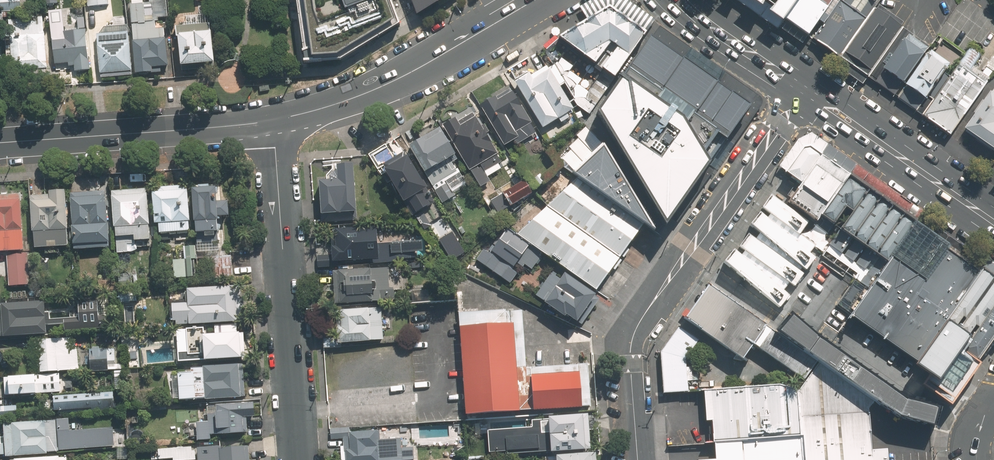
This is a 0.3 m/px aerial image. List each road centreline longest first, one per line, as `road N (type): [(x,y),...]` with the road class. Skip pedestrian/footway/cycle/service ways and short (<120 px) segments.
road 1 (residential): [(637,459),(636,329),(802,88)]
road 2 (residential): [(299,459),(273,120)]
road 3 (secondary): [(534,0),(401,77),(273,120)]
road 4 (secondary): [(273,120),(0,143)]
road 5 (secondary): [(802,88),(993,222)]
road 6 (secondary): [(681,0),(802,88)]

